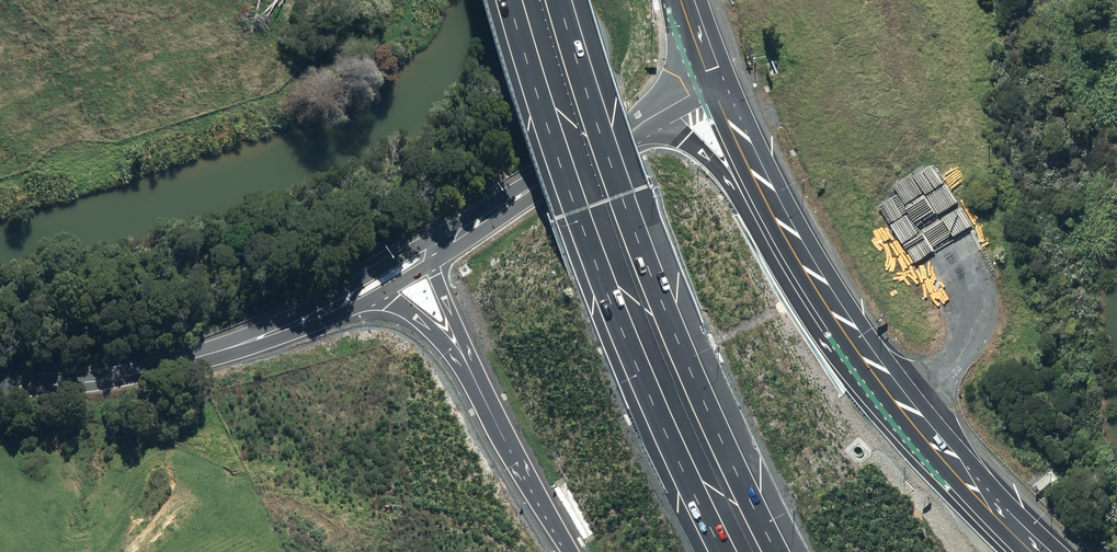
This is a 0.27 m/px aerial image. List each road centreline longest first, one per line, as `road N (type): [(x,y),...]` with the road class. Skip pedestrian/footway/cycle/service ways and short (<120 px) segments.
road 1 (motorway): [(556,0),(621,203),(775,551)]
road 2 (motorway): [(723,551),(650,400),(579,218),(511,0)]
road 3 (primary): [(1037,551),(904,414),(850,343),(770,207)]
road 4 (secondary): [(0,387),(144,372),(285,328),(367,289)]
road 5 (secondary): [(433,250),(641,123)]
road 6 (motorway): [(571,551),(480,387)]
road 7 (primary): [(770,207),(694,148),(641,123)]
road 8 (motorway): [(480,387),(436,334),(367,289)]
road 9 (motorway): [(480,387),(435,275),(433,250)]
road 10 (primary): [(770,207),(718,81)]

